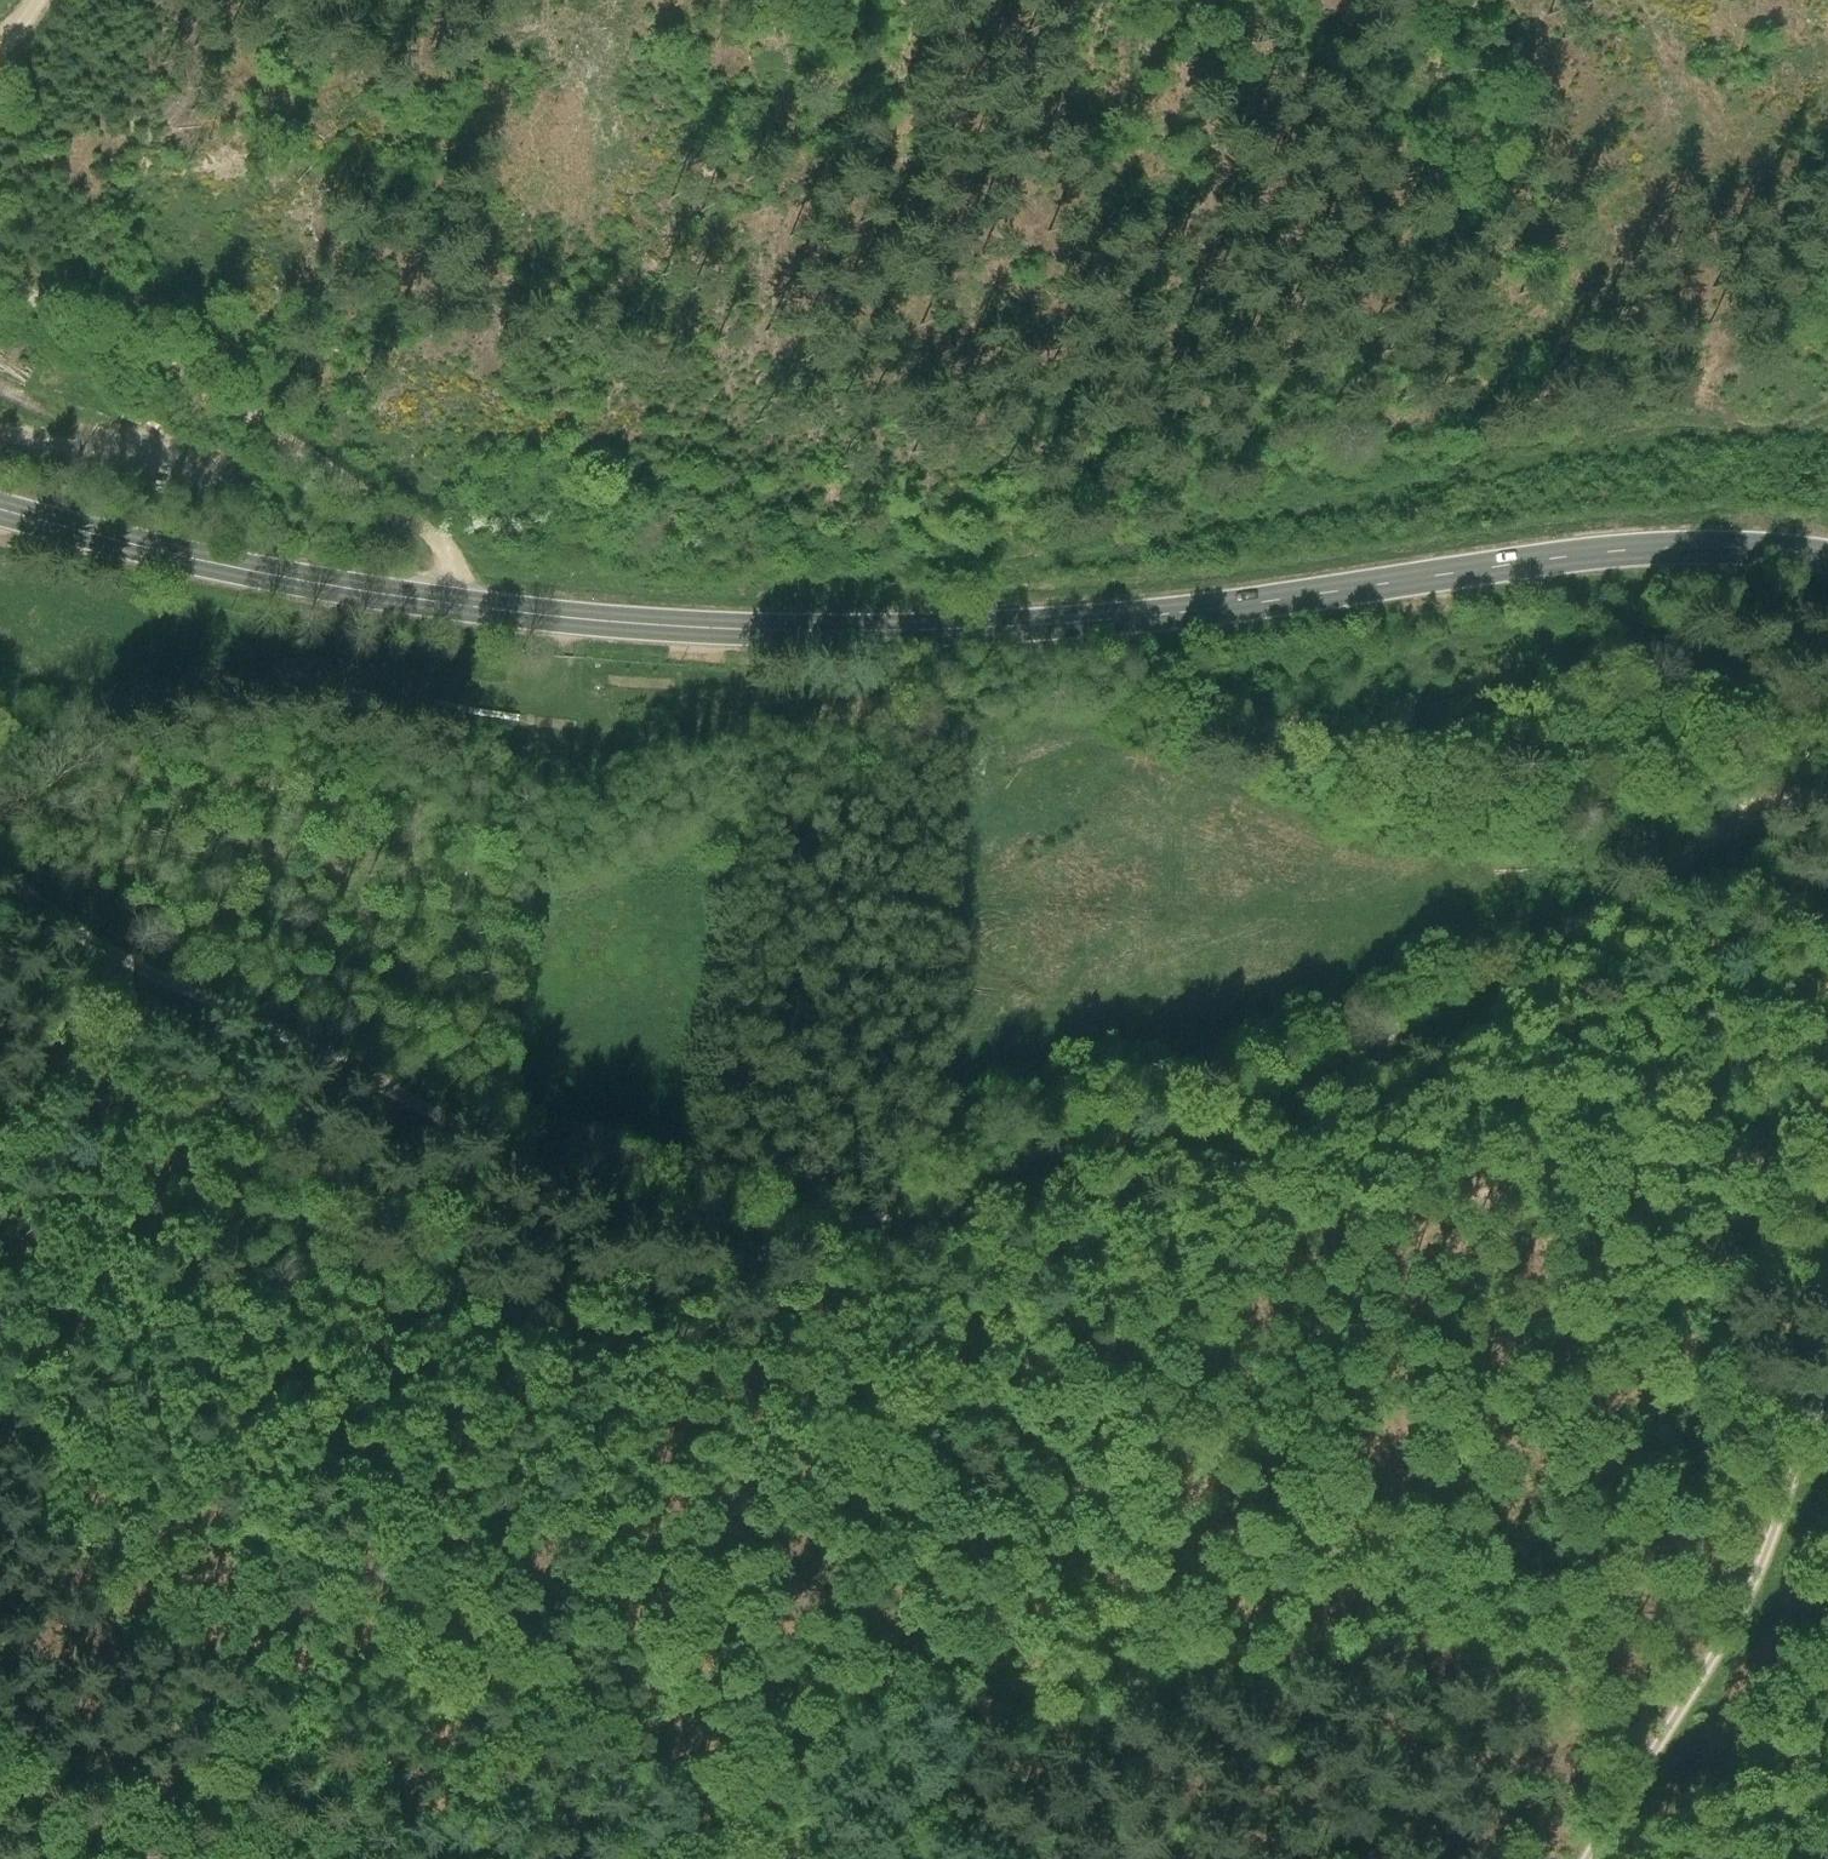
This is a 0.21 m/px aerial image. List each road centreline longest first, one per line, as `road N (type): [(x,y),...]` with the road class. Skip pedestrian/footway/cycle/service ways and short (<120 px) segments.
road 1 (track): [(0,863),(97,935),(618,1200),(685,1217),(875,1222),(931,1210),(1026,1152),(1194,1123),(1396,1033),(1737,824),(1827,786)]
road 2 (track): [(459,603),(454,567),(433,537),(255,417),(125,342),(38,305),(0,276)]
road 3 (track): [(1598,1858),(1755,1597),(1827,1392)]

